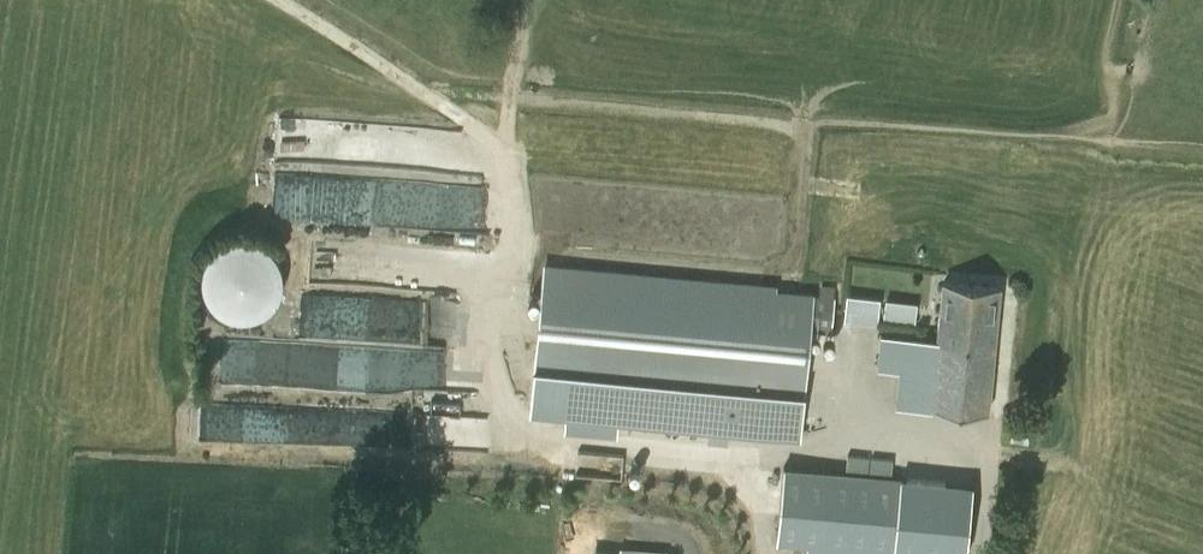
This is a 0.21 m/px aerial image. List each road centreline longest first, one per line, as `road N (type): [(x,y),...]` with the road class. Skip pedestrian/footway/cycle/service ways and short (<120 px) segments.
road 1 (track): [(475,146),(515,87),(1202,158)]
road 2 (track): [(333,0),(420,51),(515,87)]

